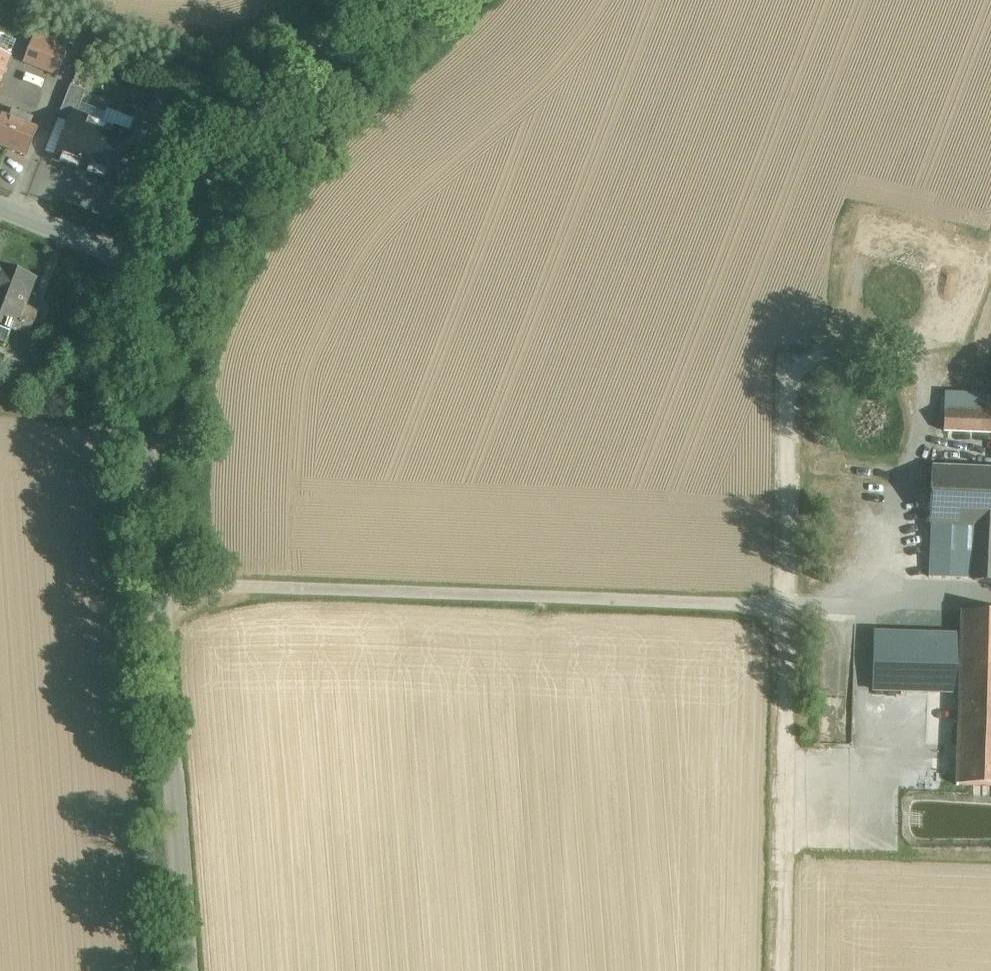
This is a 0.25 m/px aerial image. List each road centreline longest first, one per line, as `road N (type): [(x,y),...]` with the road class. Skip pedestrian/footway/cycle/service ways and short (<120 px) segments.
road 1 (unclassified): [(191,970),(135,249)]
road 2 (unclassified): [(135,249),(364,0)]
road 3 (residential): [(135,249),(102,247),(0,205)]

